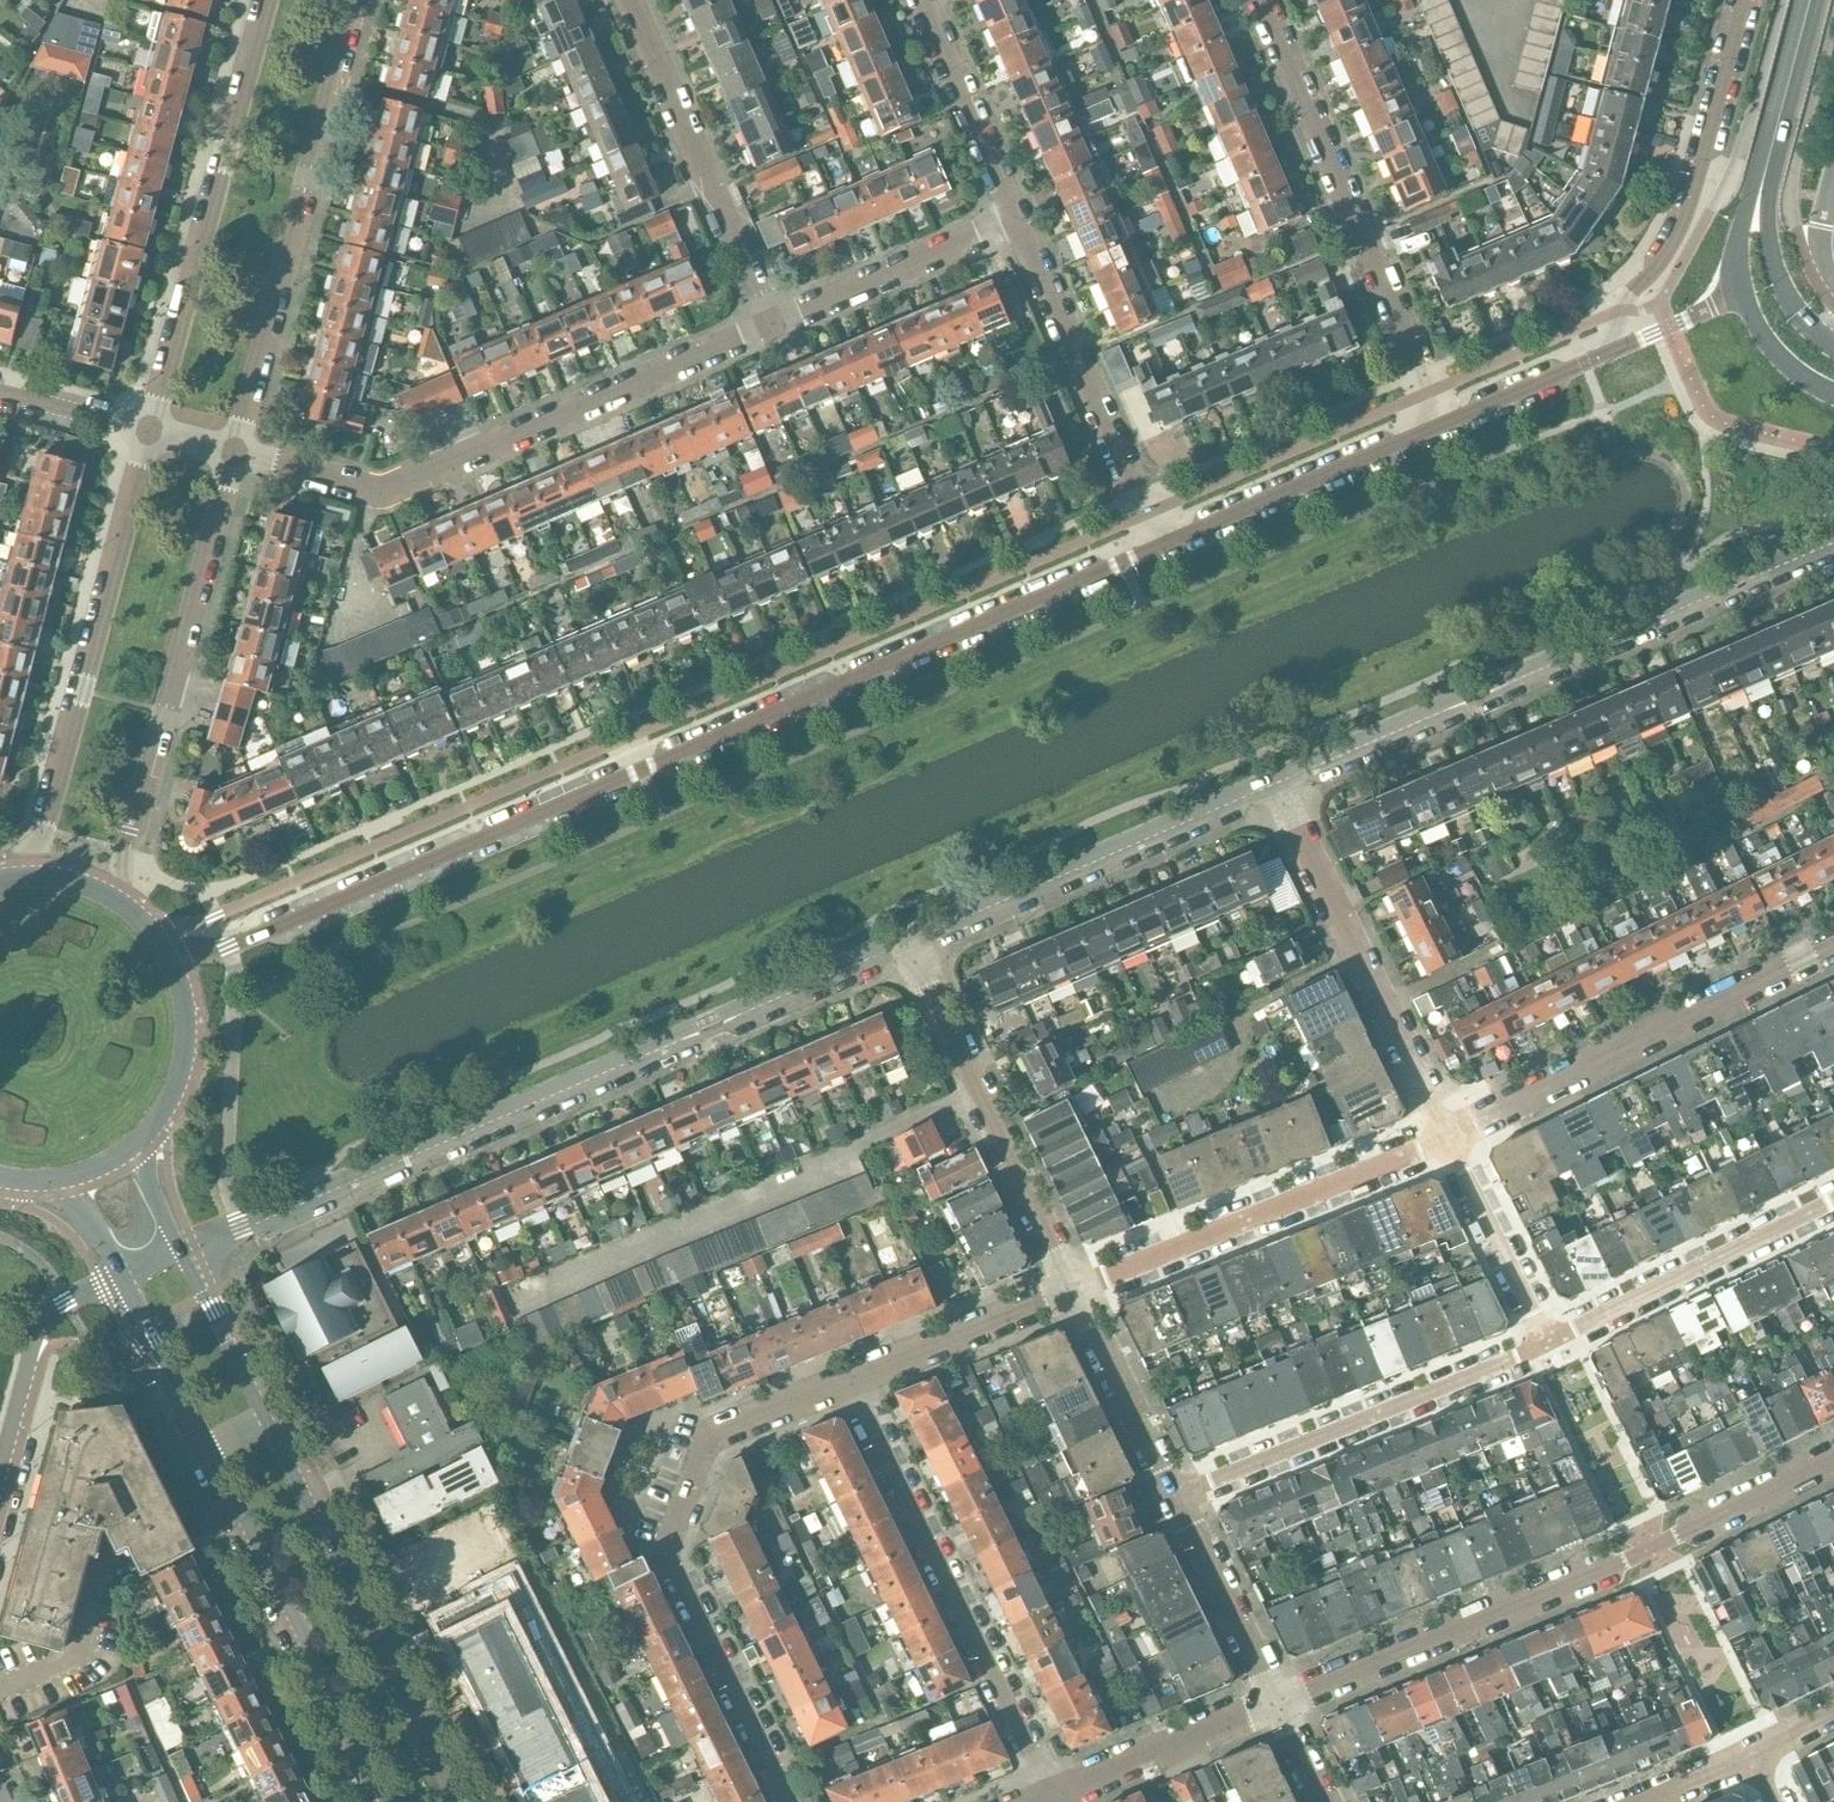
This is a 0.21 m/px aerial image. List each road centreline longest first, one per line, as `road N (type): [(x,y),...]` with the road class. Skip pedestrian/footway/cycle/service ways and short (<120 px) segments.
road 1 (secondary): [(1160,545),(174,966)]
road 2 (secondary): [(183,1252),(908,942)]
road 3 (residential): [(1277,1701),(1651,1552),(1833,1461)]
road 4 (secondary): [(1281,783),(1833,534)]
road 5 (residential): [(769,326),(382,493),(235,452)]
road 6 (residential): [(788,1801),(666,1546),(714,1434),(853,1379)]
road 7 (residential): [(235,452),(358,0)]
road 8 (residential): [(145,426),(29,877)]
road 9 (residential): [(112,898),(235,452)]
road 10 (residential): [(853,1379),(1052,1792)]
road 11 (residential): [(1264,0),(1443,422)]
road 12 (residential): [(264,0),(145,426)]
road 13 (residential): [(1447,1139),(1833,946)]
road 14 (tertiary): [(460,1801),(272,1426)]
road 15 (secondary): [(908,942),(1281,783)]
road 16 (residential): [(1074,1285),(1447,1139)]
road 17 (residential): [(1175,1494),(1548,1350)]
road 18 (residential): [(1281,783),(1447,1139)]
road 19 (tertiary): [(213,1457),(384,1801)]
road 20 (residential): [(1074,1285),(908,942)]
road 21 (residential): [(1741,0),(1686,215),(1634,292),(1618,347)]
road 22 (residential): [(1160,545),(1016,216)]
road 23 (residential): [(631,0),(769,326)]
road 24 (residential): [(1833,1205),(1548,1350)]
road 25 (secondary): [(1443,422),(1160,545)]
road 26 (residential): [(1016,216),(769,326)]
road 27 (tertiary): [(0,1483),(31,1360),(57,1309),(123,1280)]
road 28 (residential): [(1052,1792),(1277,1701)]
road 29 (residential): [(853,1379),(1074,1285)]
road 30 (residential): [(1016,216),(923,0)]
road 31 (residential): [(1548,1350),(1447,1139)]
road 32 (residential): [(1175,1494),(1074,1285)]
road 33 (residential): [(1277,1701),(1175,1494)]
road 34 (tertiary): [(123,1280),(213,1457)]
road 35 (secondary): [(133,1147),(165,1110),(185,1058),(185,1002),(174,966)]
road 36 (tertiary): [(272,1426),(183,1252)]
road 37 (secondary): [(1618,347),(1443,422)]
road 38 (secondary): [(1762,183),(1810,0)]
road 39 (secondary): [(1833,347),(1795,312),(1776,269),(1762,183)]
road 40 (residential): [(145,426),(0,391)]
road 41 (secondary): [(1745,293),(1618,347)]
road 42 (secondary): [(1745,293),(1779,355),(1833,394)]
road 43 (residential): [(1633,1801),(1758,1748)]

